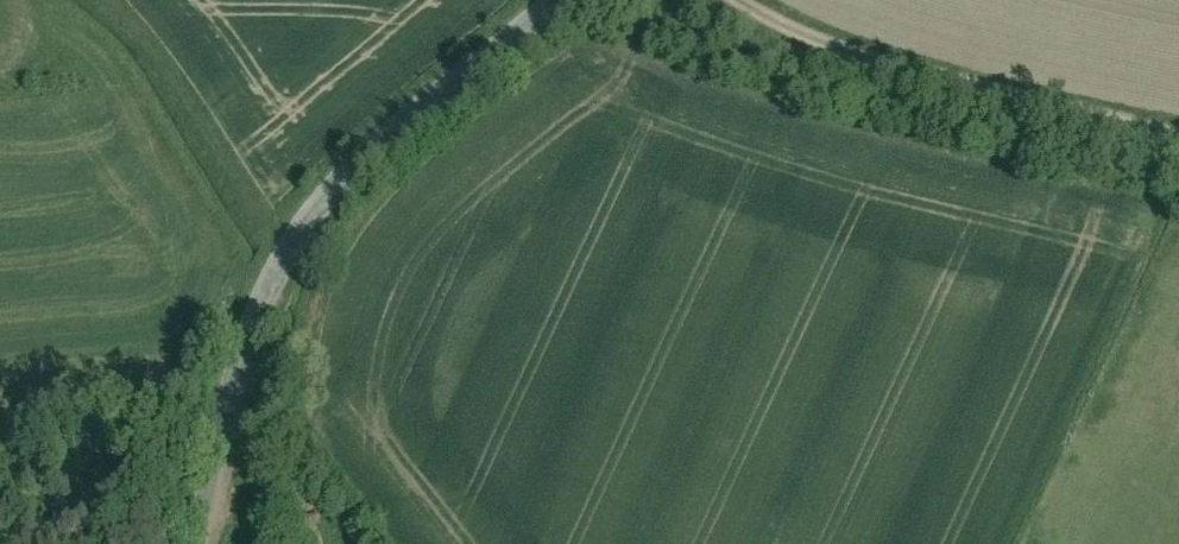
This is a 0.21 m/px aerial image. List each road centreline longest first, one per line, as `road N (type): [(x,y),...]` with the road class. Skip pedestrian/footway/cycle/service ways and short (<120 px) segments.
road 1 (residential): [(196,543),(290,248),(358,176),(559,0)]
road 2 (track): [(1178,113),(782,18),(758,0)]

